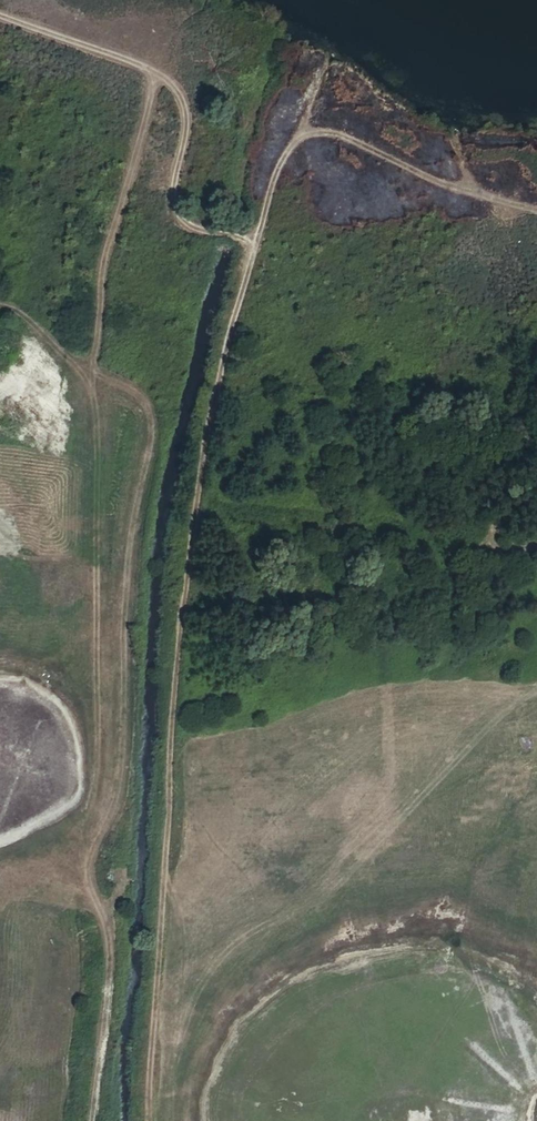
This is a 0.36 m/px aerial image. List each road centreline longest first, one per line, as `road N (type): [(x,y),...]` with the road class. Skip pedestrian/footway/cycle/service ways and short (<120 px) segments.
road 1 (track): [(150,1120),(180,628),(221,381),(282,153),(304,131),(333,135),(456,194),(536,207)]
road 2 (track): [(93,1120),(113,945),(87,878),(117,799),(125,608),(154,425),(134,388),(93,372)]
road 3 (track): [(97,725),(86,653),(97,272),(160,81),(198,10)]
road 4 (track): [(160,81),(185,96),(190,125),(172,187),(177,218),(198,231),(257,234)]
road 5 (track): [(160,81),(0,16)]

